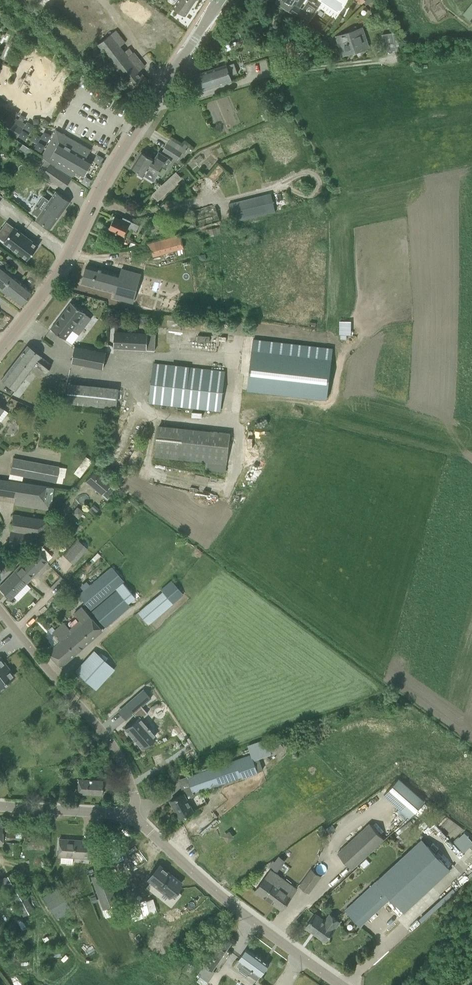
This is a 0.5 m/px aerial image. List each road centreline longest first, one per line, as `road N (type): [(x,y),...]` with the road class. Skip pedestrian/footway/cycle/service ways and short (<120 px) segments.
road 1 (secondary): [(0,351),(65,266),(152,105)]
road 2 (tertiary): [(341,984),(214,891),(157,841),(139,812)]
road 3 (unclassified): [(152,105),(395,57)]
road 4 (residential): [(139,812),(96,727),(0,610)]
road 5 (tertiary): [(0,806),(139,812)]
road 6 (secondary): [(152,105),(220,0)]

